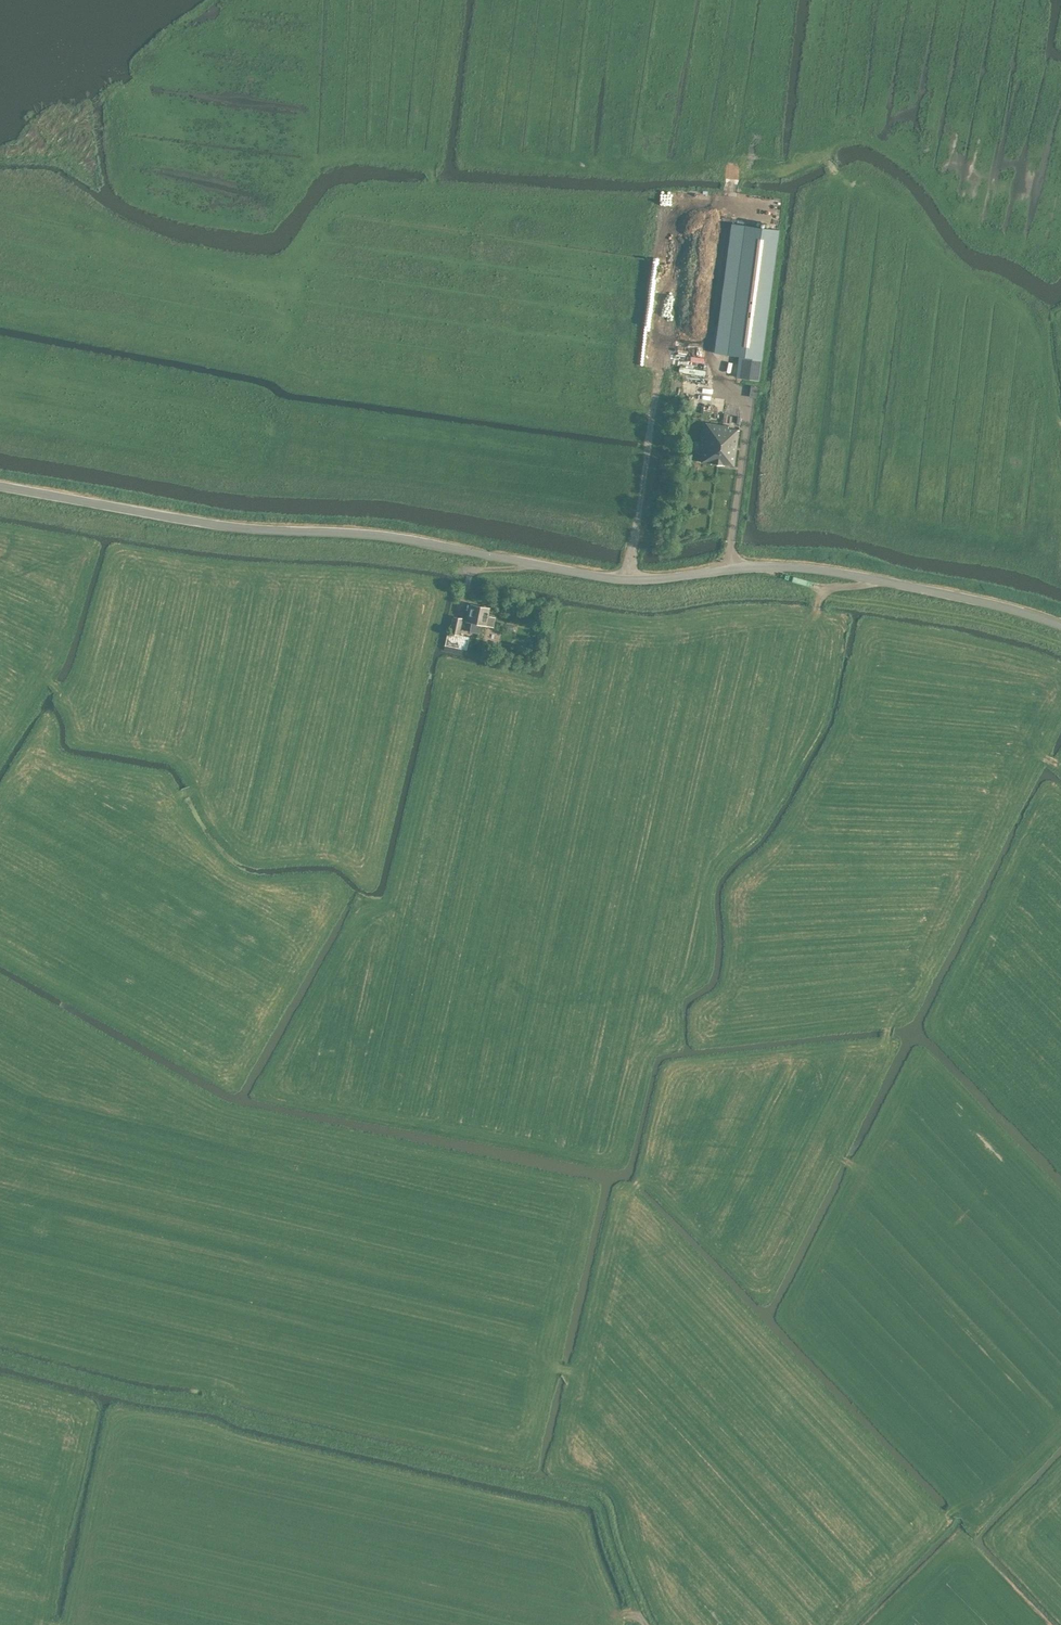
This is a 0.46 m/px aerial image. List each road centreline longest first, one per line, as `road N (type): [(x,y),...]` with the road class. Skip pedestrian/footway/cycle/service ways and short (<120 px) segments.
road 1 (unclassified): [(1060,623),(802,565),(630,578),(377,534),(209,522),(0,485)]
road 2 (track): [(0,1355),(594,1497),(647,1624)]
road 3 (track): [(892,1044),(1033,753)]
road 4 (track): [(582,1372),(567,1436),(576,1461),(615,1477),(681,1624)]
road 5 (track): [(836,1624),(954,1509),(953,1457)]

